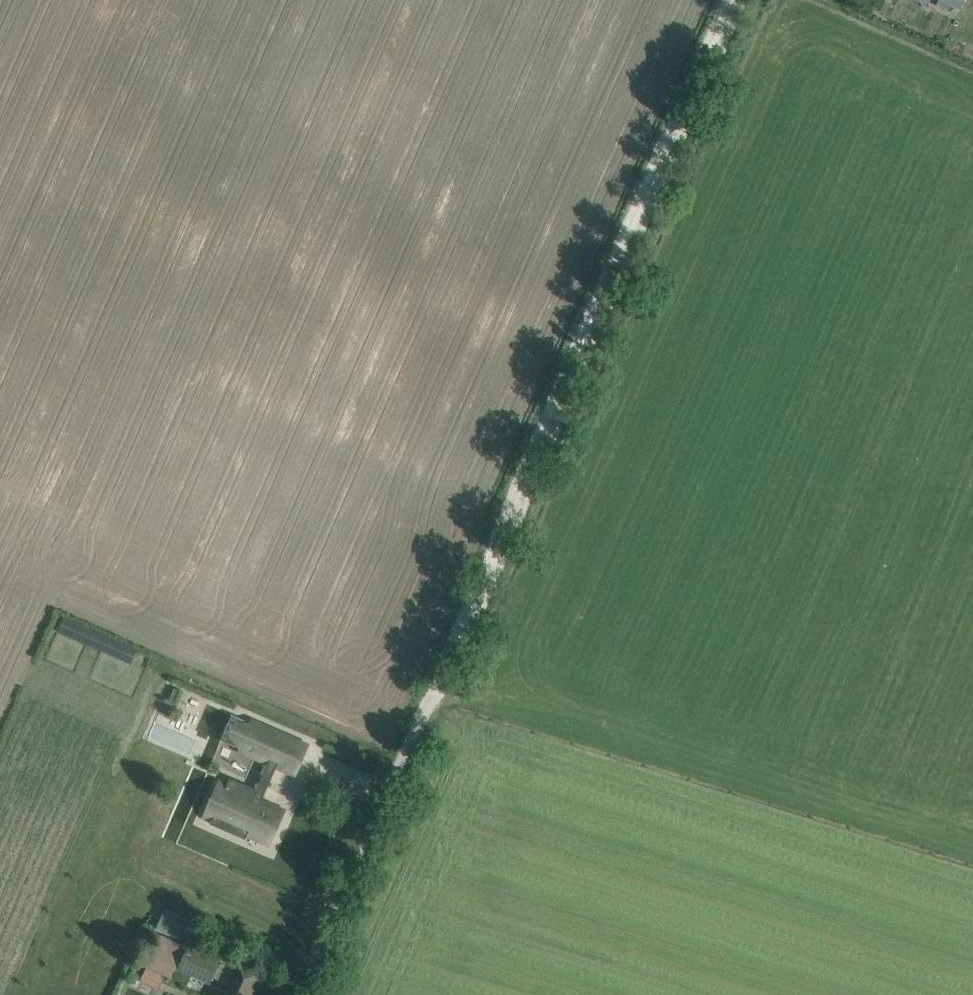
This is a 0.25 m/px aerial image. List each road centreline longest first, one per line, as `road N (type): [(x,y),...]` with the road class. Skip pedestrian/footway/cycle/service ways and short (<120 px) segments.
road 1 (unclassified): [(291,994),(732,0)]

